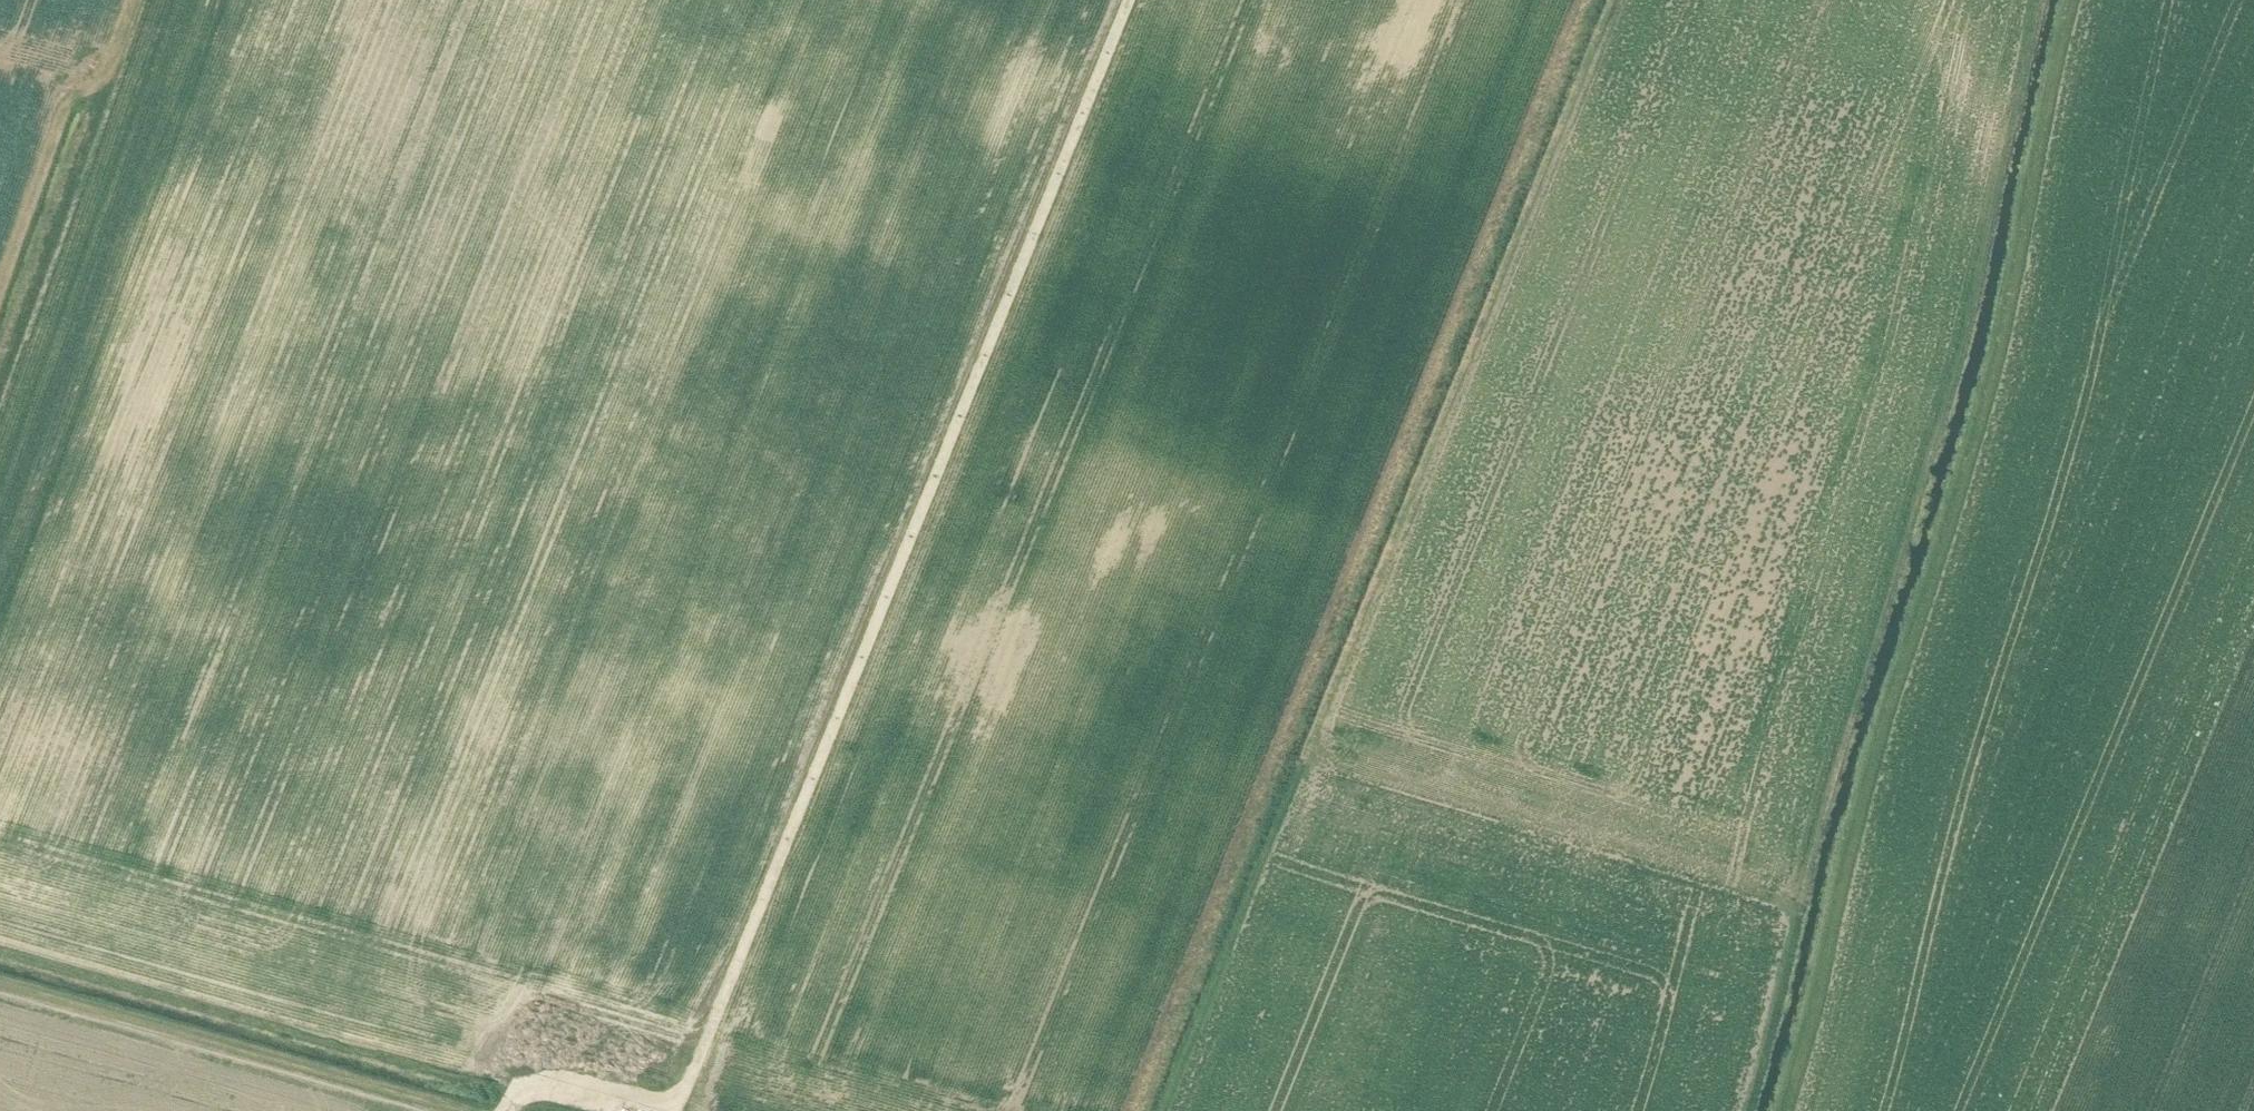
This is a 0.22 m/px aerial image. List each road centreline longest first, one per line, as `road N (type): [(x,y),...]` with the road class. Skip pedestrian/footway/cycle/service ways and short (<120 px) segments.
road 1 (track): [(504,1110),(537,1080),(648,1107),(686,1086),(1130,0)]

